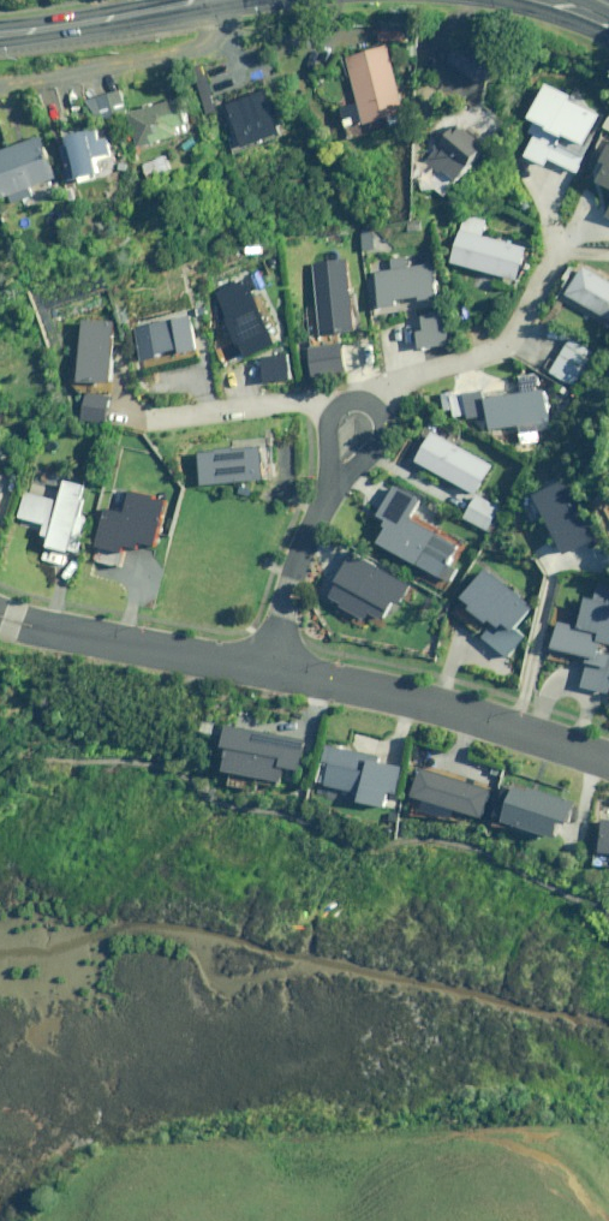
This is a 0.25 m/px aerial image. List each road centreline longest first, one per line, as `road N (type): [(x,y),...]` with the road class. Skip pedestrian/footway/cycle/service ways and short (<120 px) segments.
road 1 (residential): [(608,760),(264,666)]
road 2 (residential): [(264,666),(0,601)]
road 3 (residential): [(351,430),(264,666)]
road 4 (secondary): [(0,34),(197,0)]

